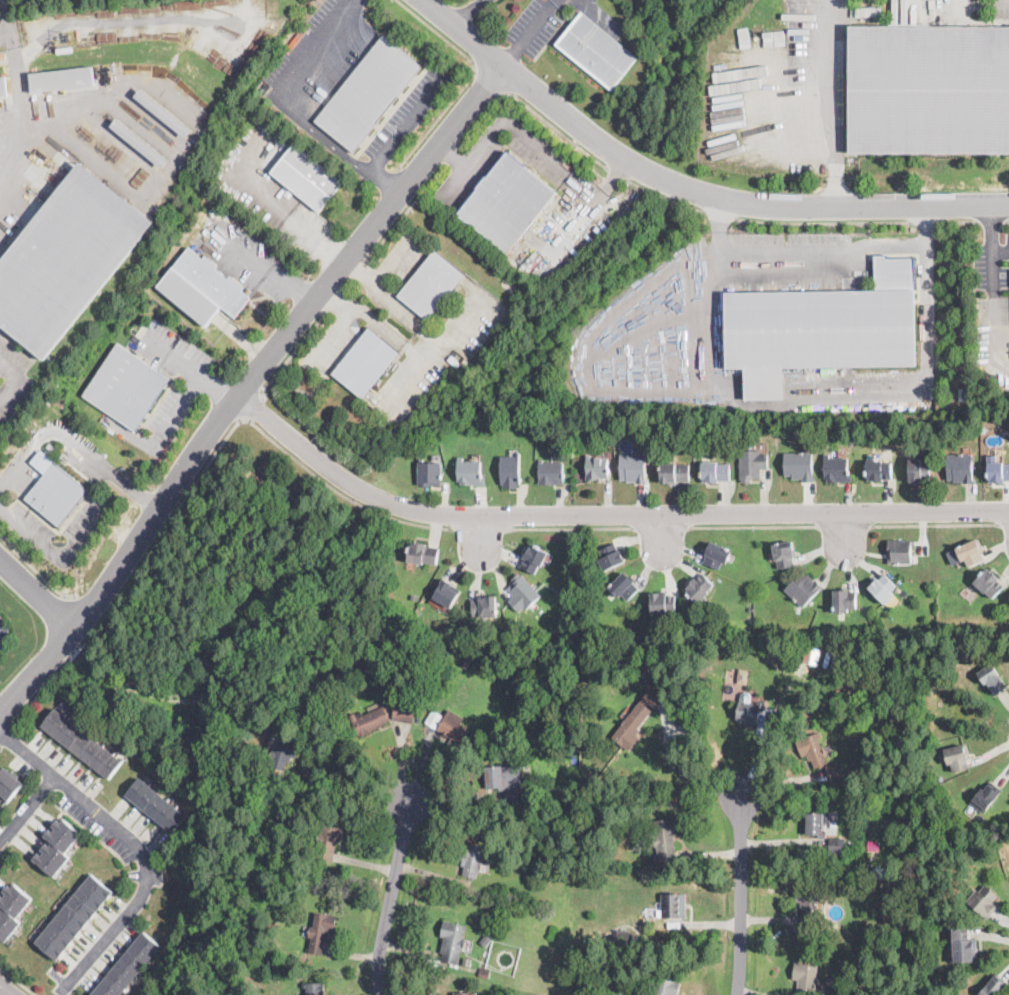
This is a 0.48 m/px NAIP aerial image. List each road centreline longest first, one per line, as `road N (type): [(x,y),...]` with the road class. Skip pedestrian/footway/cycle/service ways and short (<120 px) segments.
road 1 (residential): [(0,709),(113,578),(238,390),(501,65)]
road 2 (residential): [(238,390),(374,496),(468,518),(1008,508)]
road 3 (residential): [(420,0),(629,162),(678,187),(778,207),(1008,203)]
road 4 (residential): [(59,991),(134,903),(145,879),(141,854),(0,727)]
road 5 (residential): [(735,994),(741,795)]
road 6 (residential): [(382,994),(380,953),(408,799)]

